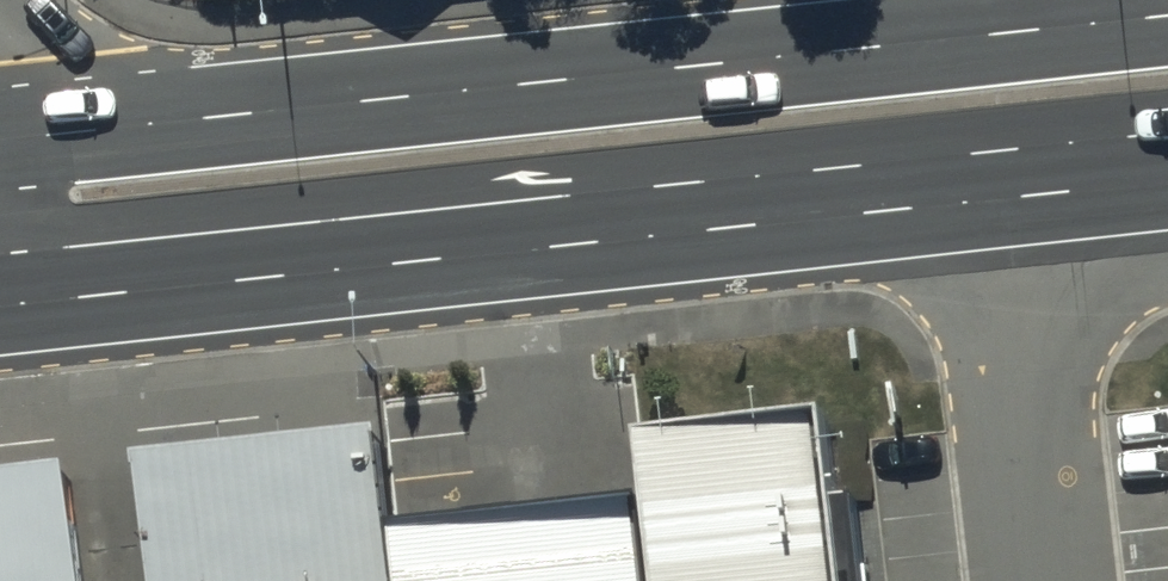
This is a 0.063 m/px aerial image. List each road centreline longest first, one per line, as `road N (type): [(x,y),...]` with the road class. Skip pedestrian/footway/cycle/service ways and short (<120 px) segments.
road 1 (primary): [(1167,180),(0,305)]
road 2 (primary): [(0,140),(1167,16)]

